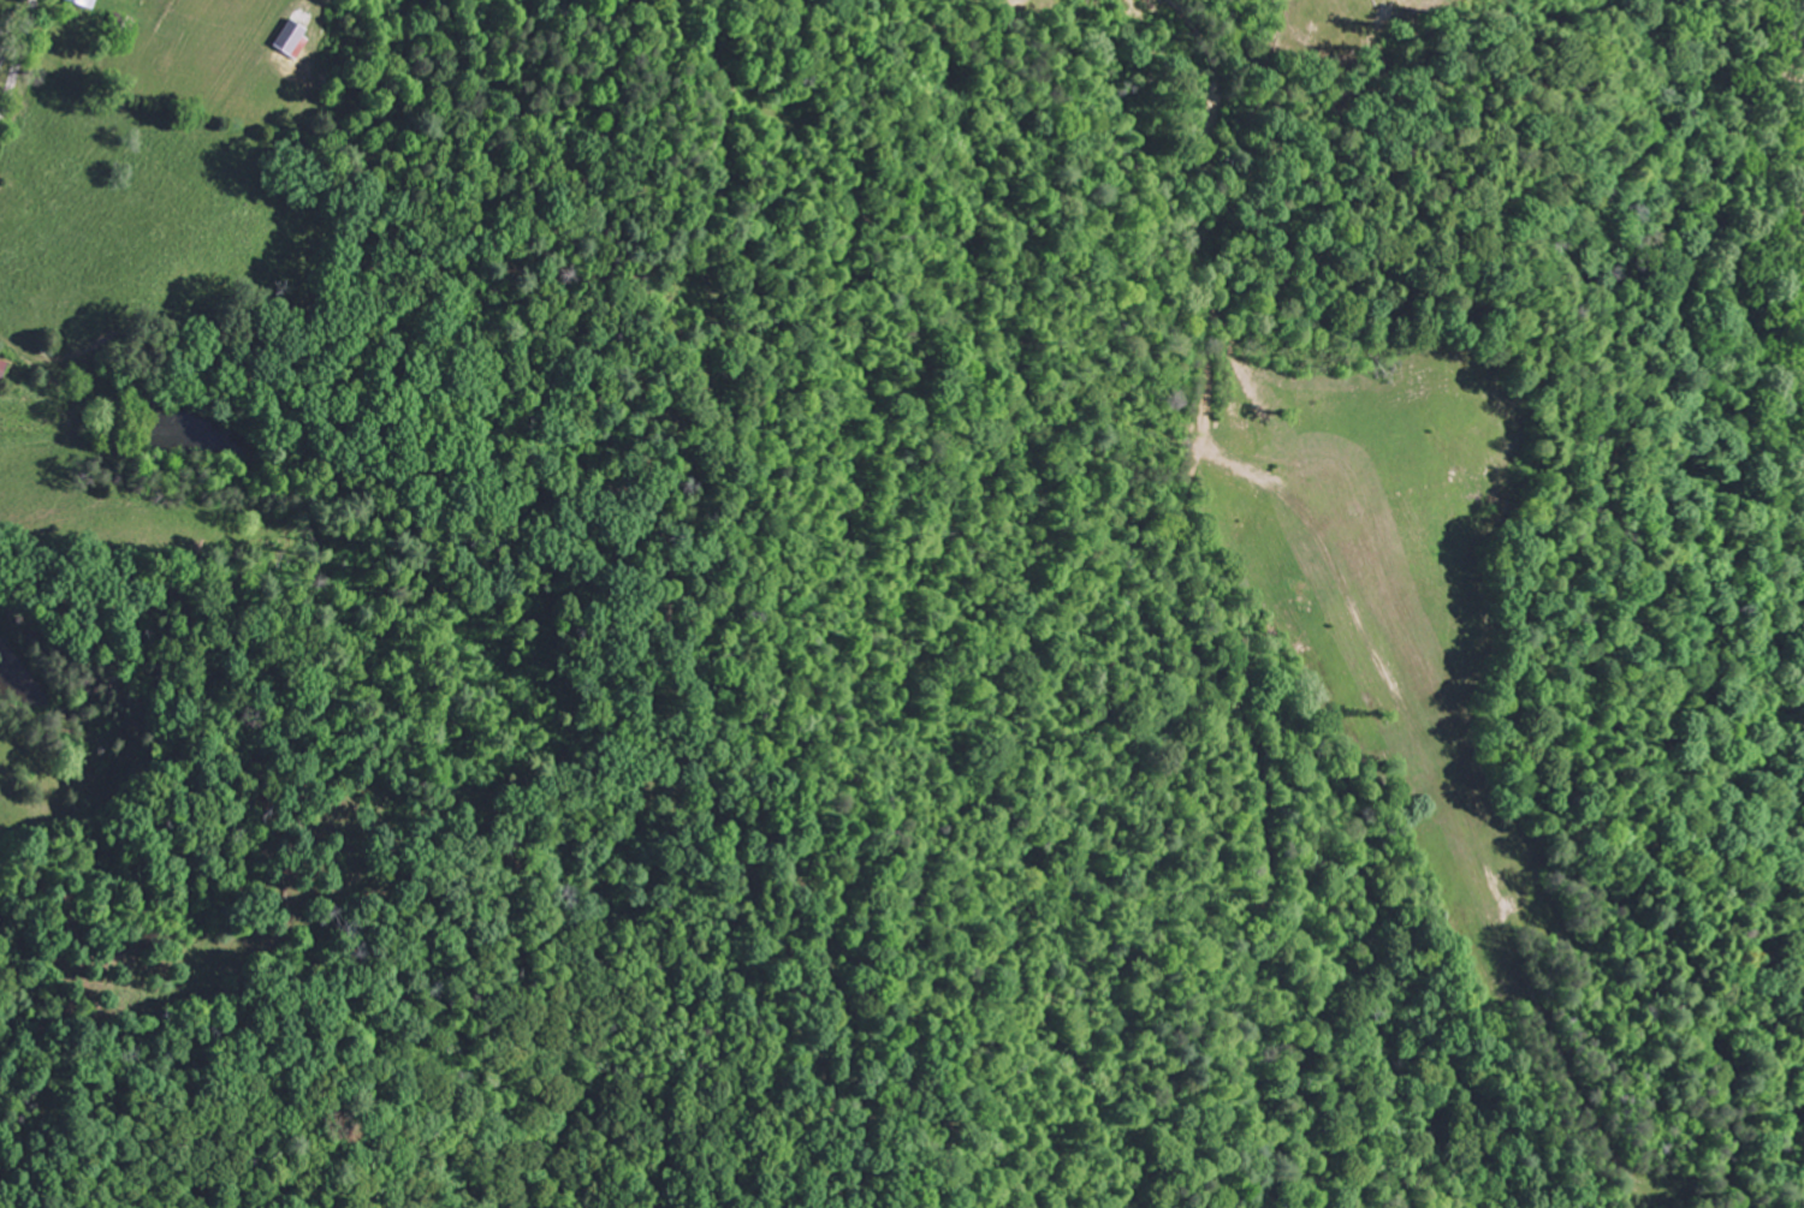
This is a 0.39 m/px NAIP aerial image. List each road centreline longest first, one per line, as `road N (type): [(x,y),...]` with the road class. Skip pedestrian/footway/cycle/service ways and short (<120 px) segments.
road 1 (residential): [(0,116),(34,0)]

